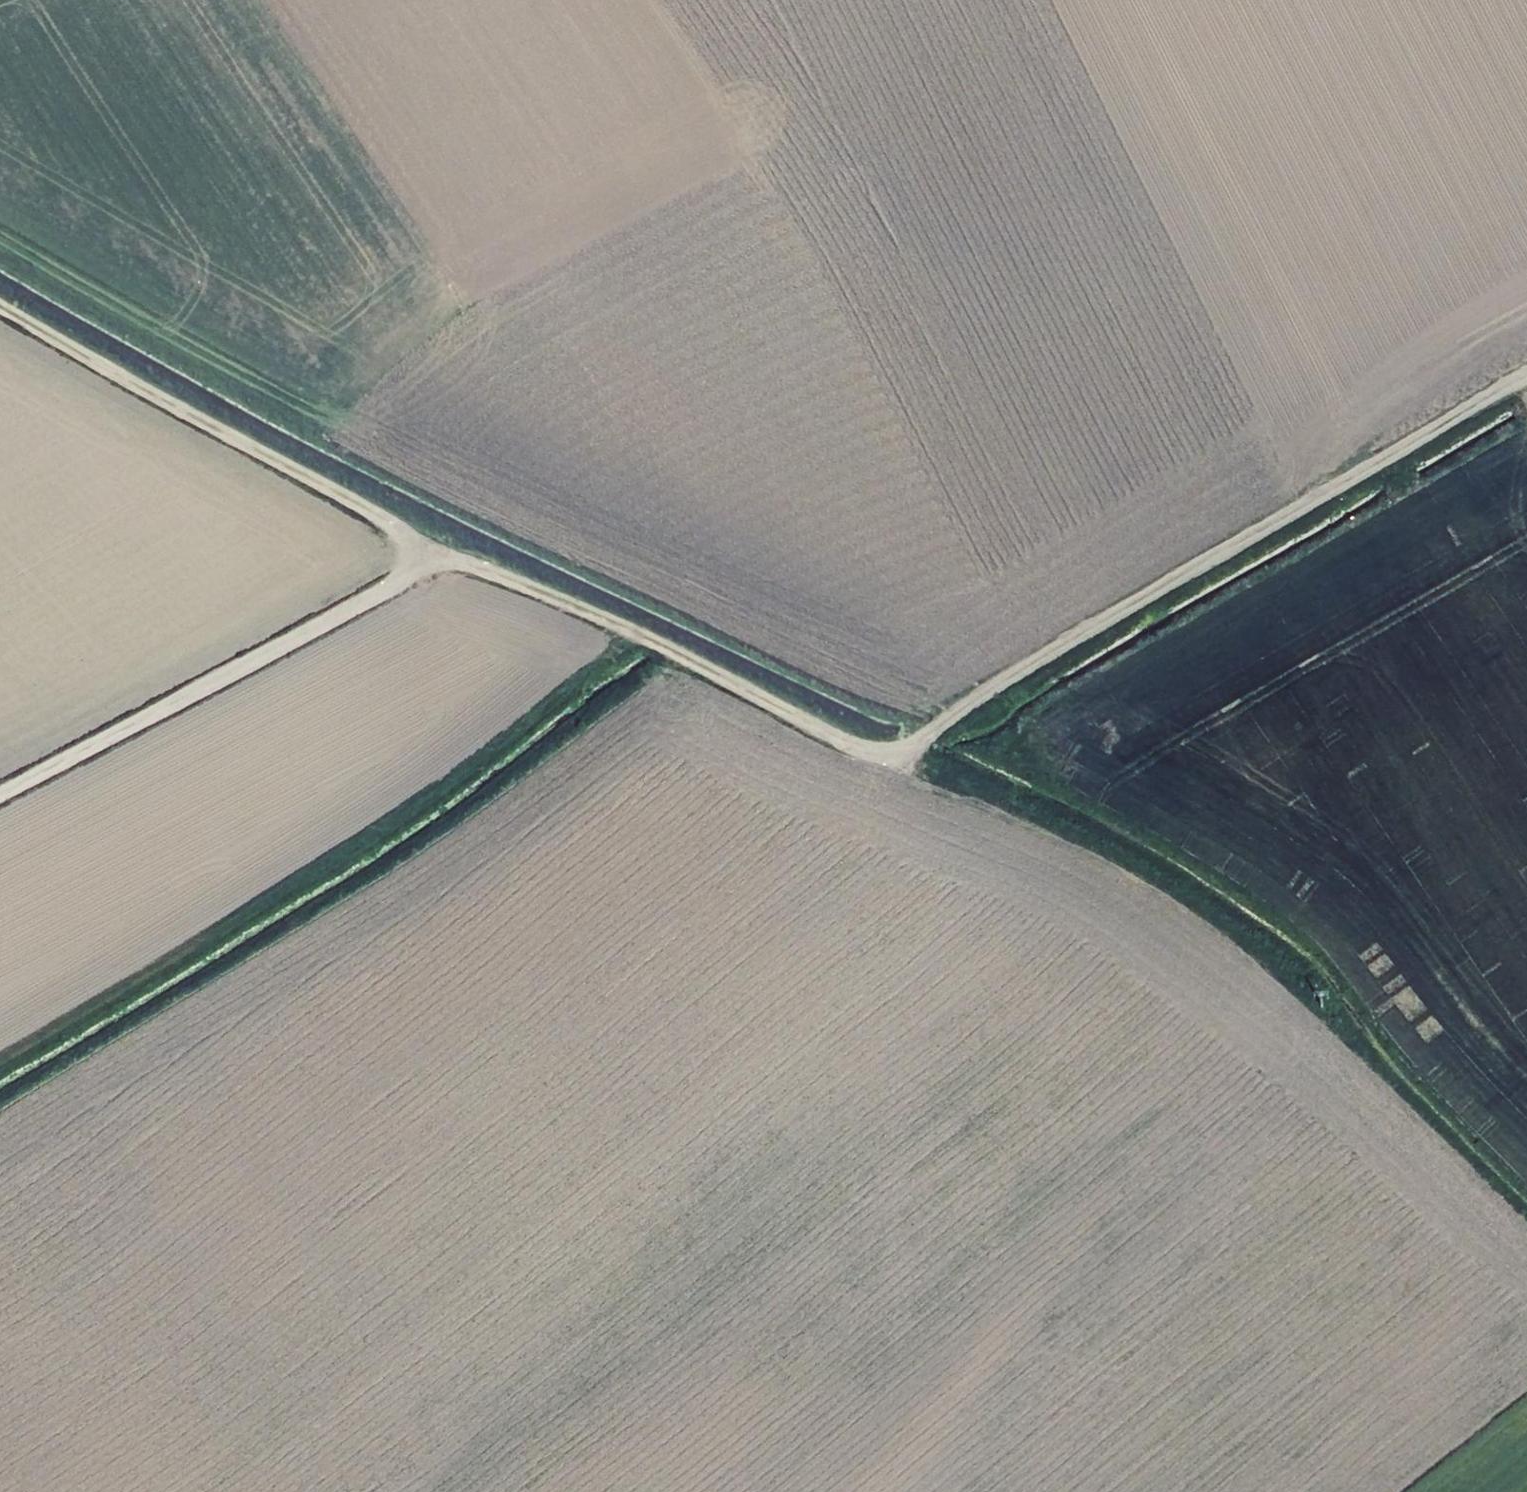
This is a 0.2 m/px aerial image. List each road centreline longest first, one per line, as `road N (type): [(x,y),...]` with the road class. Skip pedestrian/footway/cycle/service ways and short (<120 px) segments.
road 1 (track): [(0,304),(383,518),(427,552),(473,561),(661,642),(890,755),(1526,373)]
road 2 (track): [(0,795),(374,598),(427,552)]

